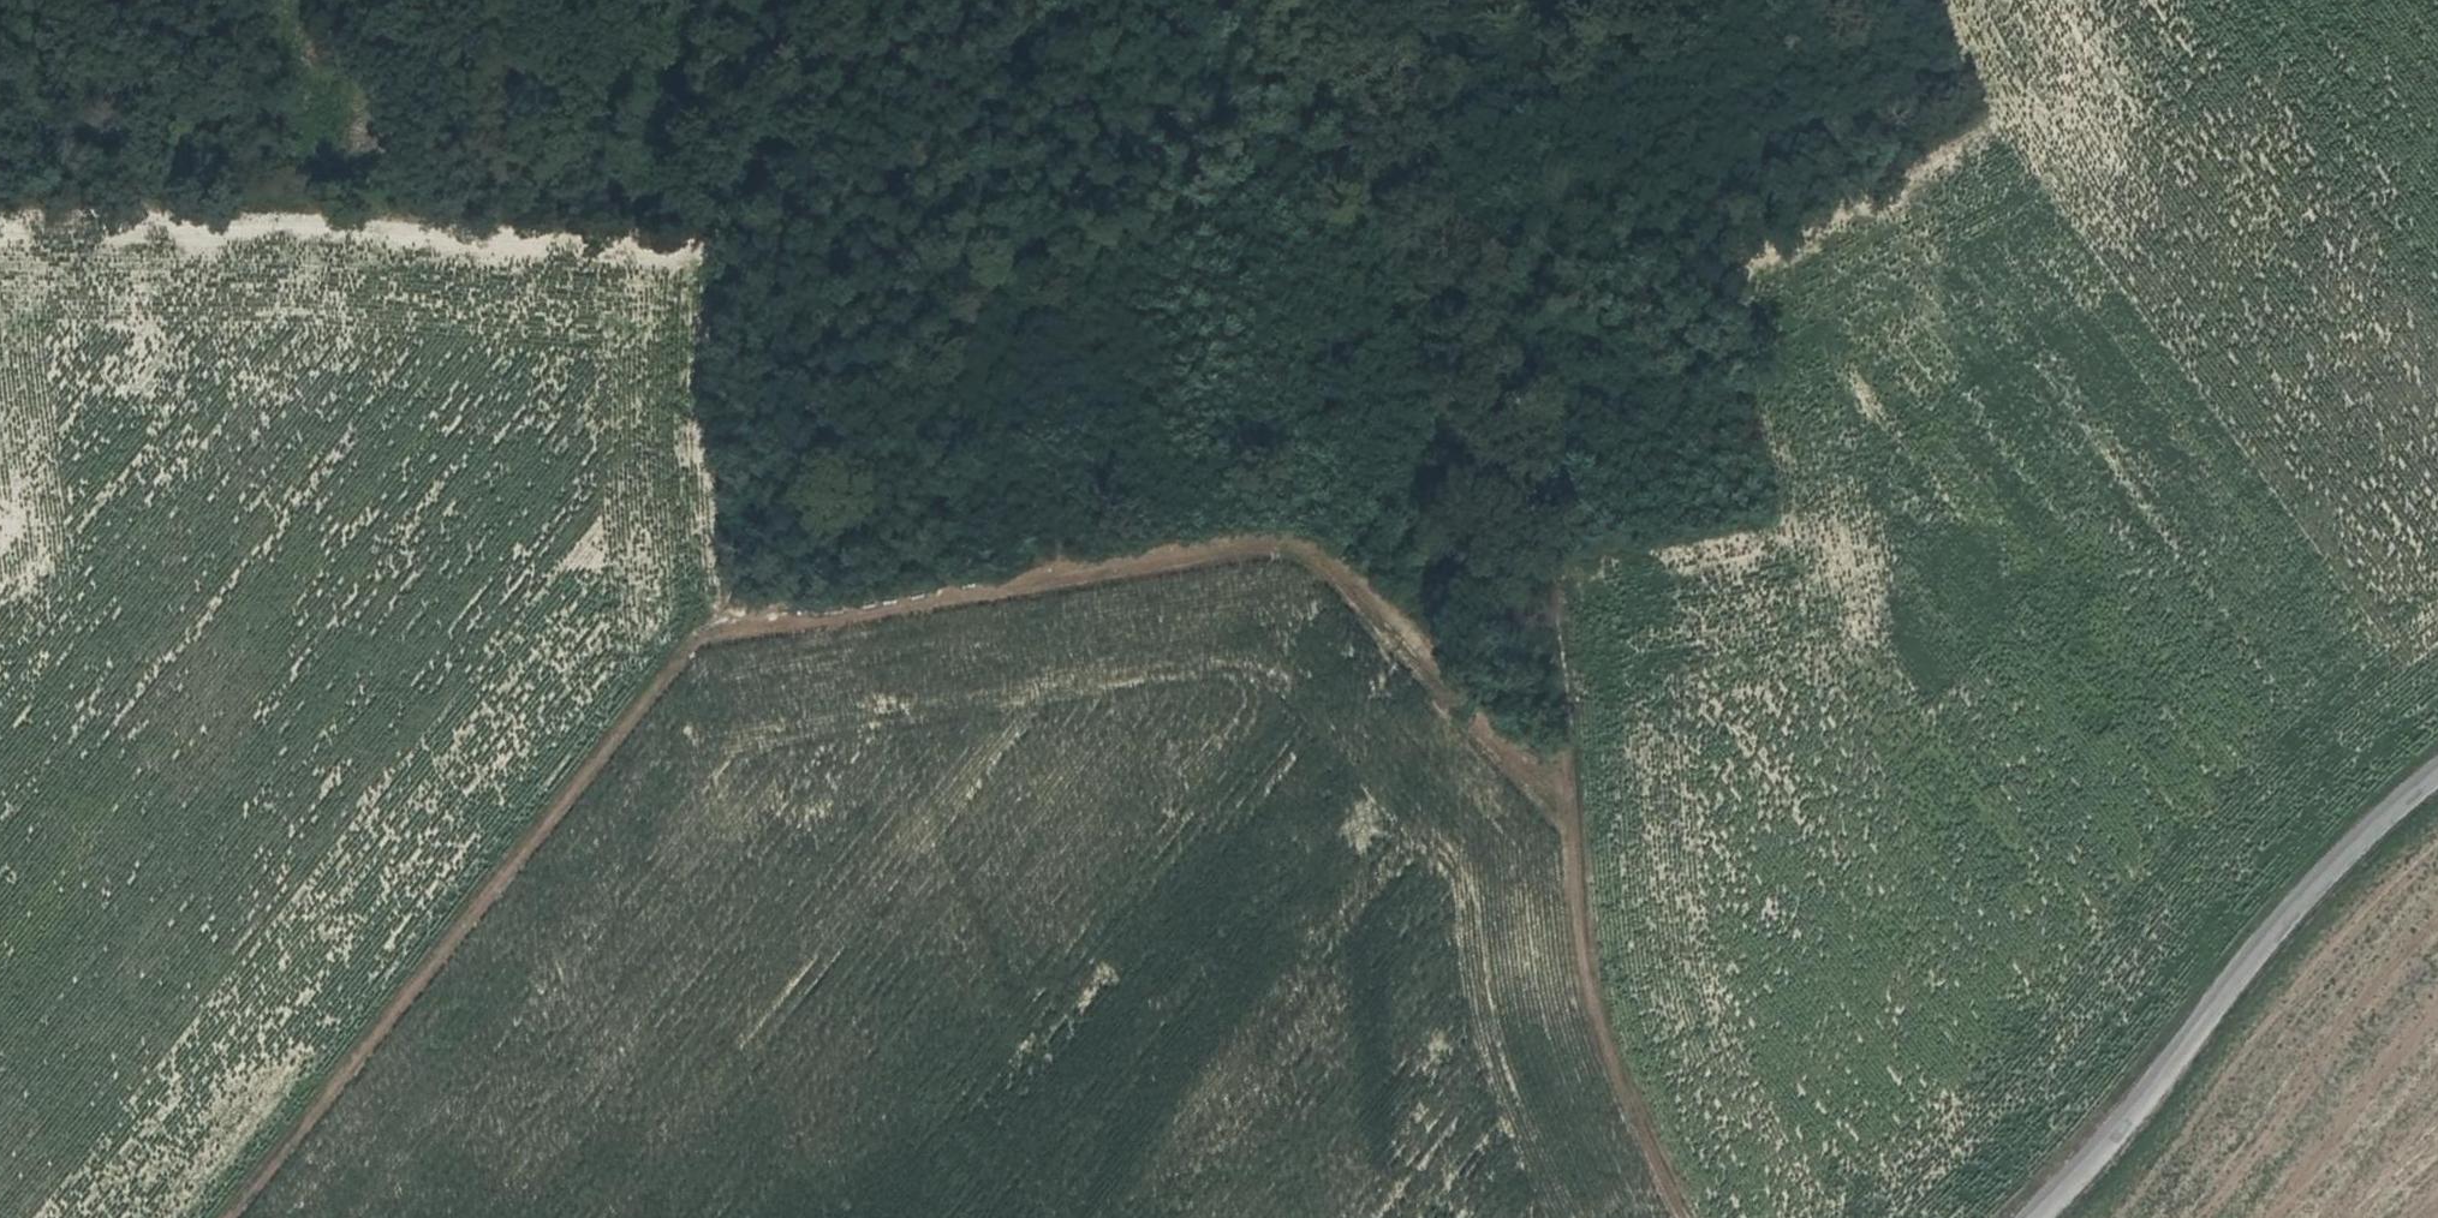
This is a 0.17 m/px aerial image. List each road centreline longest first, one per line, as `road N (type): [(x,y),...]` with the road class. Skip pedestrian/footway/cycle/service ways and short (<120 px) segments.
road 1 (track): [(1296,0),(1358,129),(1455,466),(1543,831),(1570,990),(1675,1217)]
road 2 (unclassified): [(2437,769),(2323,879),(2038,1217)]

